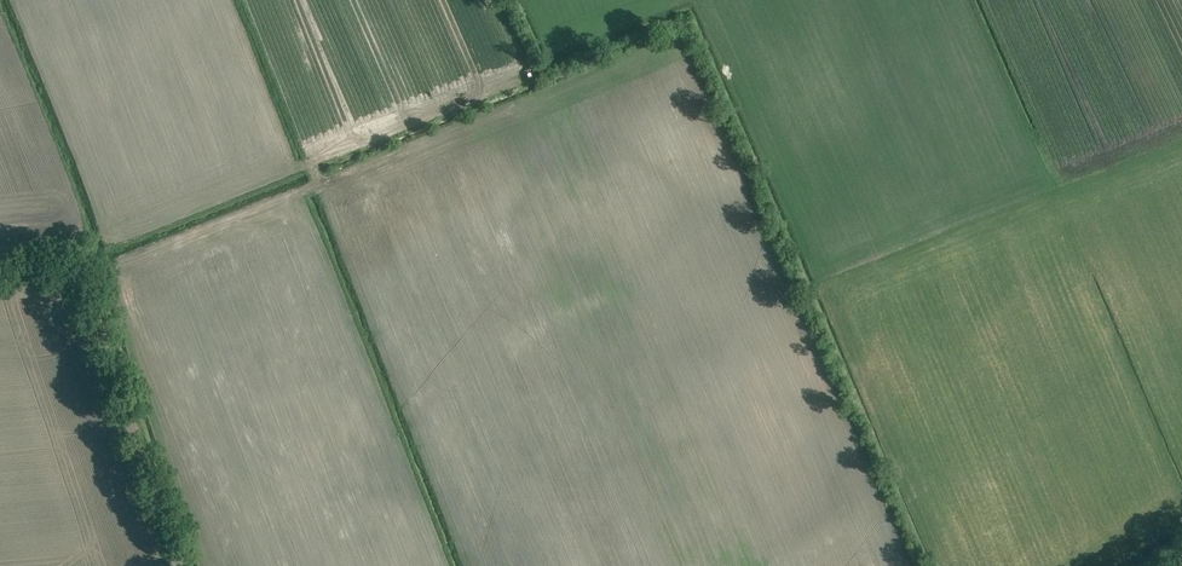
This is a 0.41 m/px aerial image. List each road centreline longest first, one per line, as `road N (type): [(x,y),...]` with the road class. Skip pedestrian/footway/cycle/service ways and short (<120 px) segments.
road 1 (tertiary): [(180,565),(82,283),(56,269),(0,274)]

